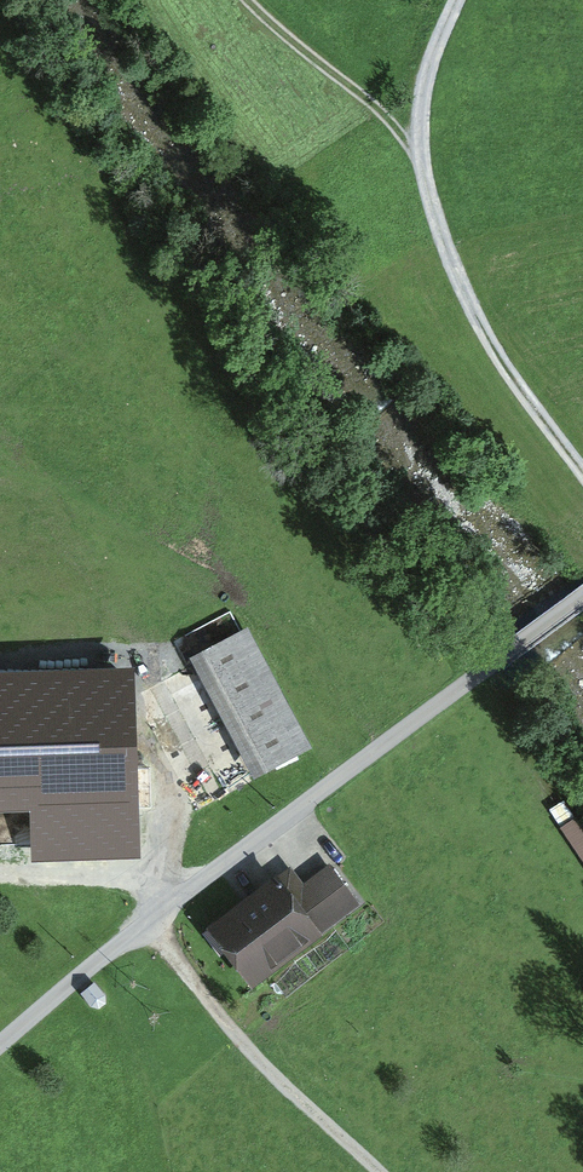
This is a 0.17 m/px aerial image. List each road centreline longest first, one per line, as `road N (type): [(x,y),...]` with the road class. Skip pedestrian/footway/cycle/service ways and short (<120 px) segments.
road 1 (track): [(457,0),(422,106),(422,164),(434,212),(474,312),(582,472)]
road 2 (track): [(381,1171),(242,1045),(151,923)]
road 3 (track): [(249,0),(373,105),(422,164)]

